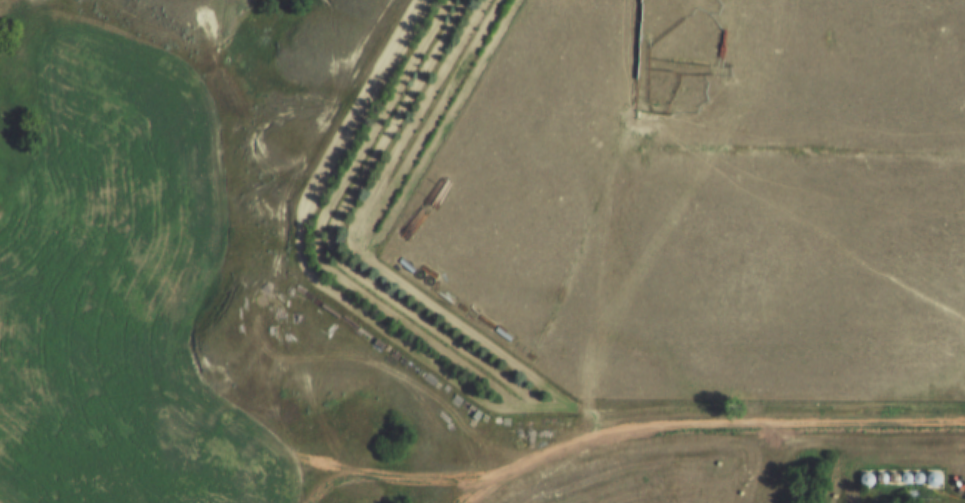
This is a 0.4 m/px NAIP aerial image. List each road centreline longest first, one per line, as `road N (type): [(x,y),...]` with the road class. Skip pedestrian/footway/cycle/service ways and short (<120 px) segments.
road 1 (track): [(301,502),(305,473),(328,464),(458,481),(506,474),(598,435),(644,427),(964,419)]

